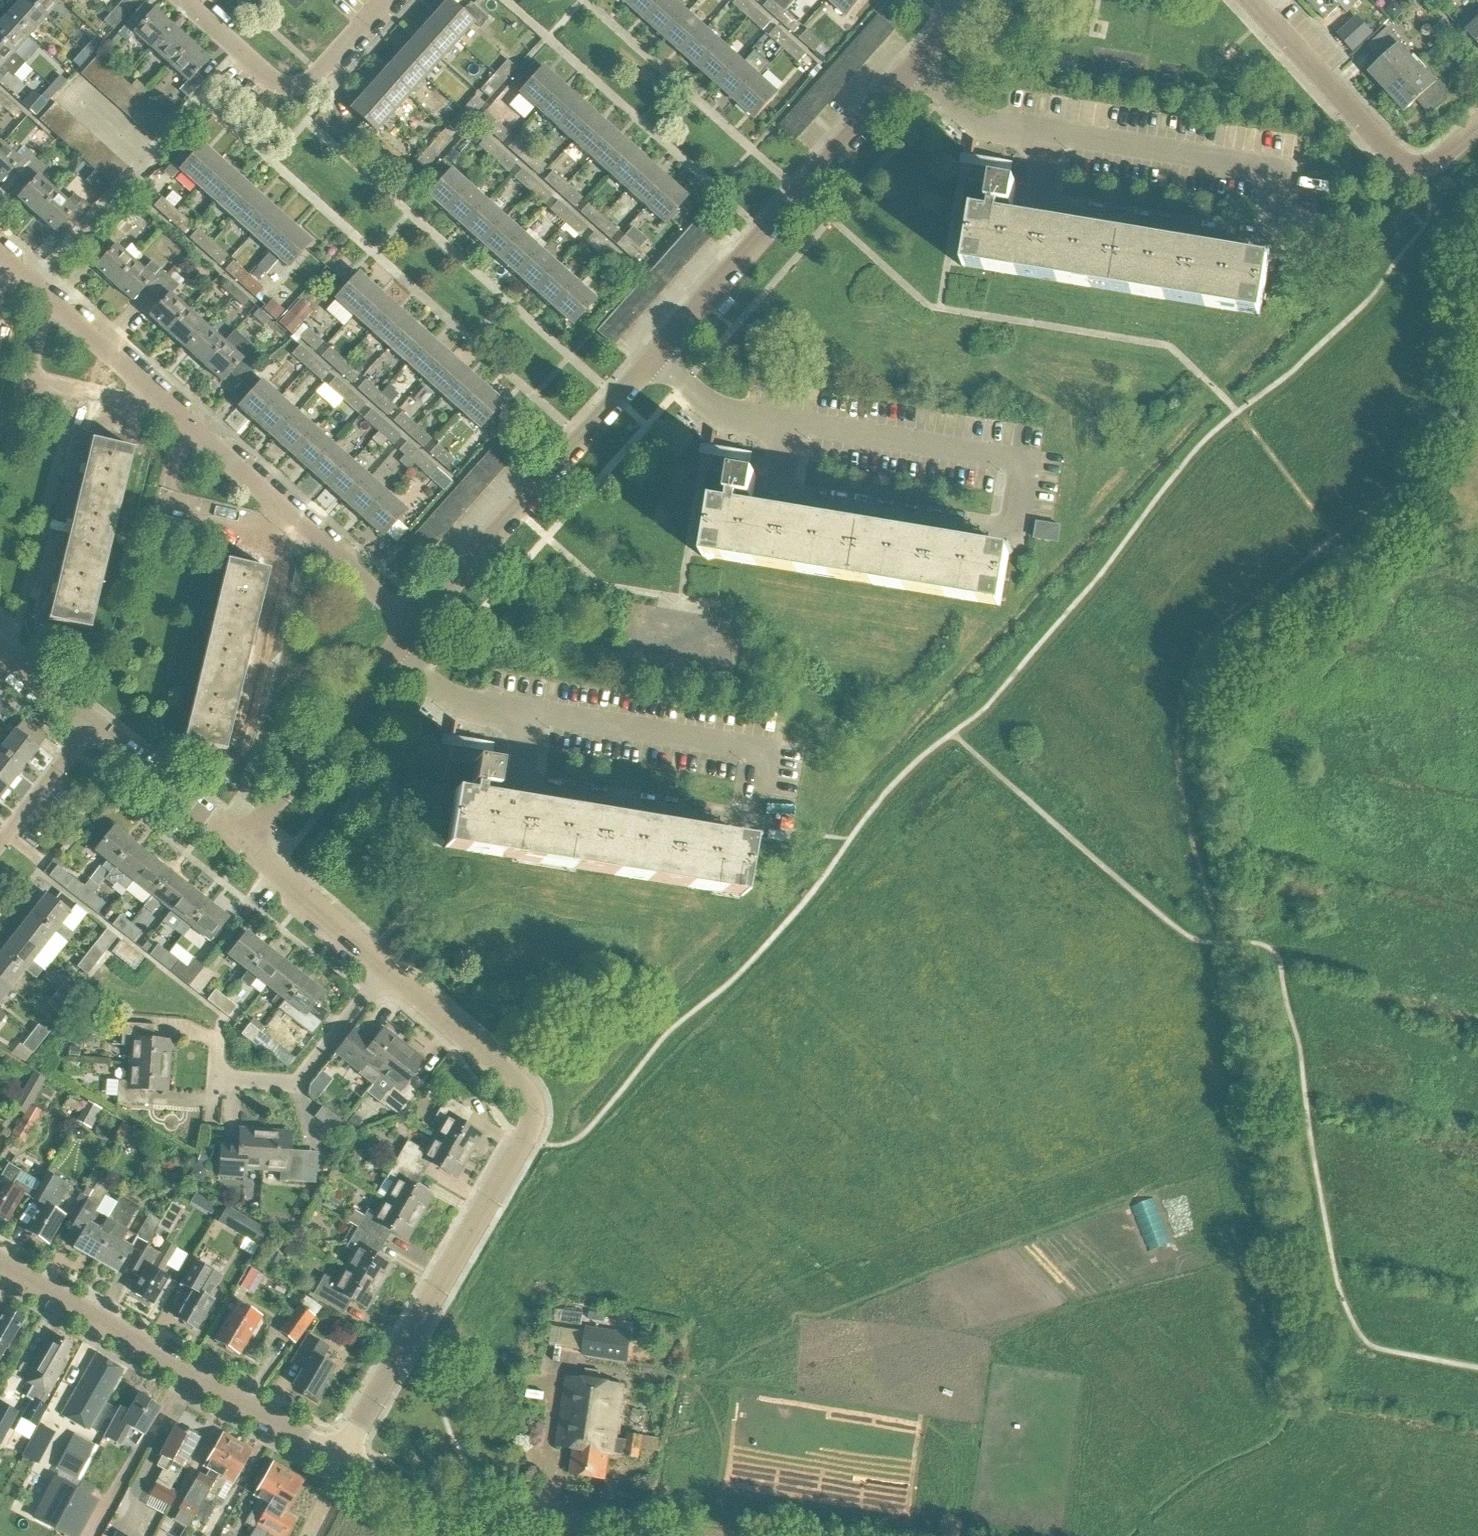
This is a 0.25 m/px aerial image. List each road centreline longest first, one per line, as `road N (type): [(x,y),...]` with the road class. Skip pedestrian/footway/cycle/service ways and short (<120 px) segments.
road 1 (unclassified): [(341,1460),(535,1113),(526,1090),(390,970)]
road 2 (residential): [(529,712),(749,748),(739,809),(518,773)]
road 3 (residential): [(1050,133),(1266,173),(1260,220),(1047,186)]
road 4 (tertiary): [(341,1460),(0,1263)]
road 5 (unclassified): [(914,66),(654,357)]
road 6 (unclassified): [(654,357),(414,627)]
road 7 (residential): [(781,426),(776,481),(1003,516),(1008,458)]
road 8 (tertiary): [(648,1535),(434,1505),(341,1460)]
road 9 (unclassified): [(1251,0),(1397,161),(1416,167),(1443,159),(1477,127)]
road 10 (residential): [(182,0),(289,90),(323,75),(389,0)]
road 11 (residential): [(41,292),(145,167),(62,90)]
road 12 (unclassified): [(392,655),(244,844)]
road 13 (residential): [(1008,458),(781,426)]
road 14 (residential): [(390,970),(293,1079),(215,1075)]
road 15 (residential): [(49,298),(28,384),(136,407),(150,392)]
road 16 (residential): [(187,422),(166,503),(270,528),(286,511)]
road 17 (unclassified): [(390,970),(244,844)]
road 18 (unclassified): [(92,728),(244,844)]
road 19 (residential): [(286,511),(414,627)]
road 20 (residential): [(914,66),(973,119),(1050,133)]
road 21 (residential): [(392,655),(453,698),(529,712)]
road 22 (residential): [(92,728),(0,846)]
road 23 (residential): [(654,357),(711,408),(781,426)]
road 24 (residential): [(49,298),(150,392)]
road 25 (residential): [(187,422),(286,511)]

